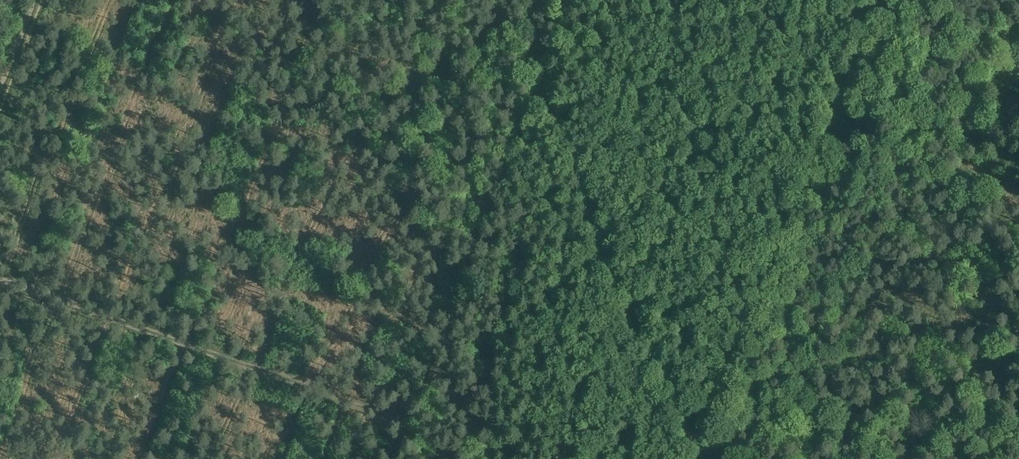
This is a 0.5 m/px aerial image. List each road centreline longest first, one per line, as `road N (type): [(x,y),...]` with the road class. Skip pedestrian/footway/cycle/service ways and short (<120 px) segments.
road 1 (track): [(714,458),(627,302),(526,45),(494,0)]
road 2 (track): [(887,0),(701,458)]

